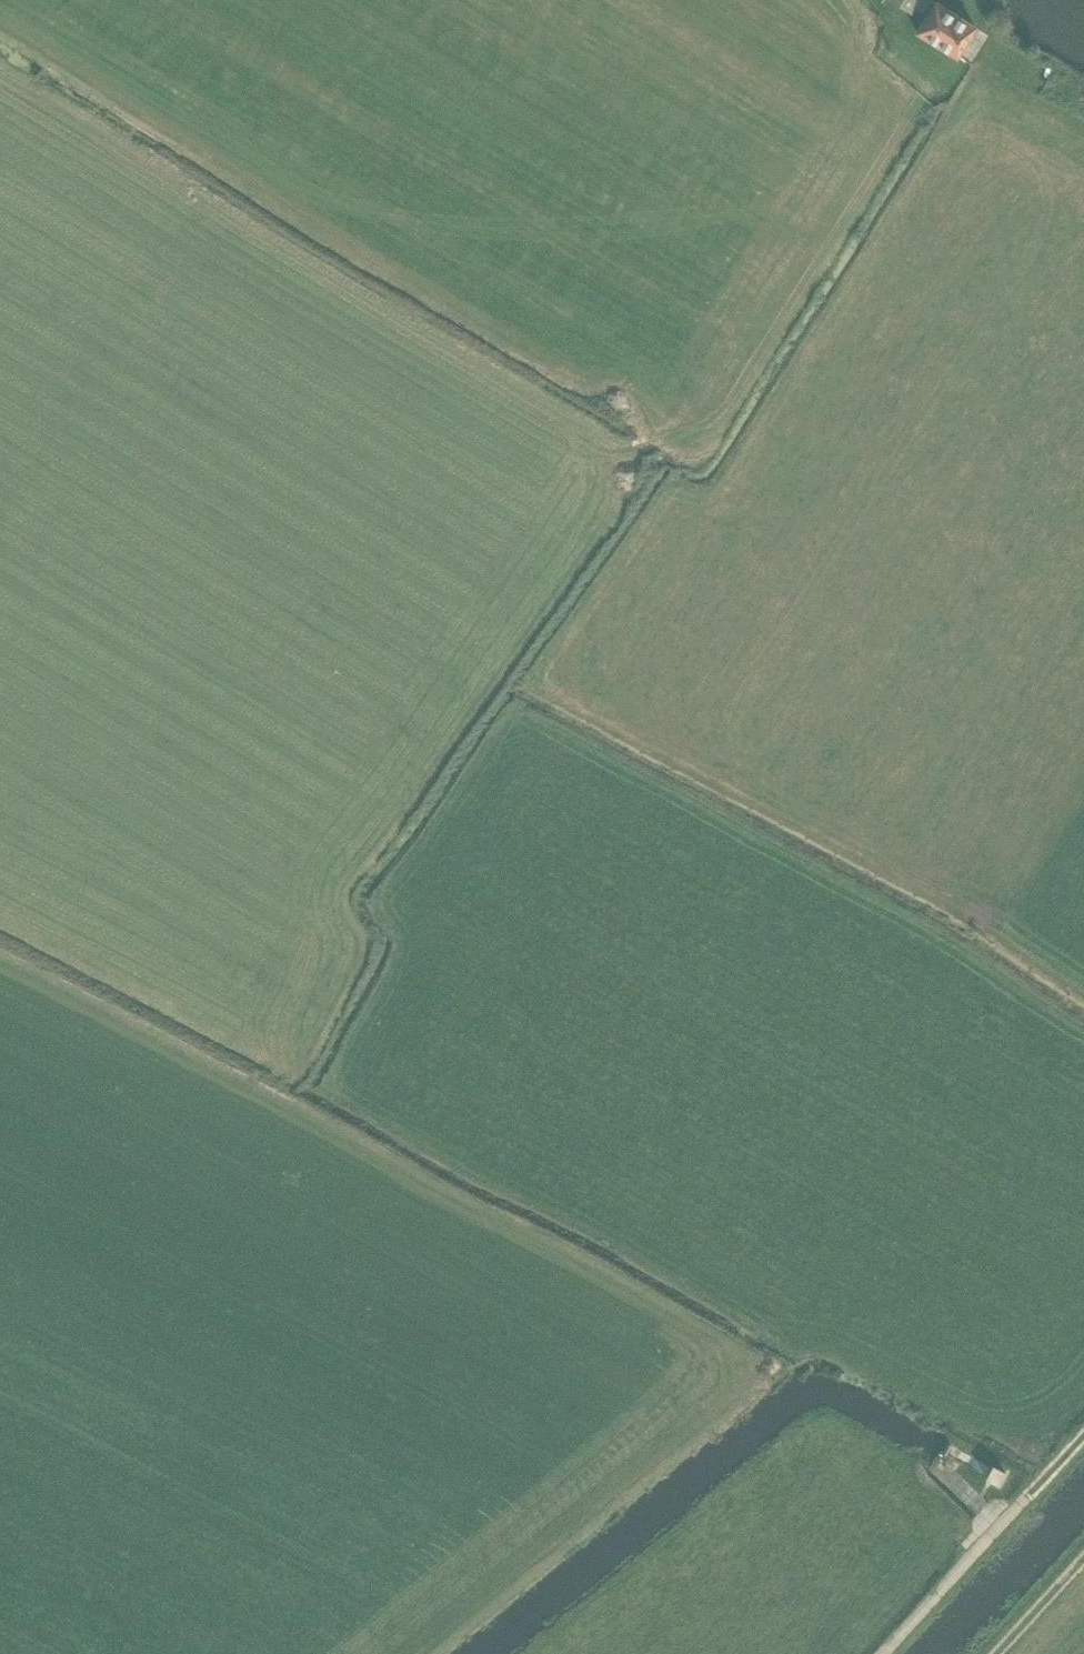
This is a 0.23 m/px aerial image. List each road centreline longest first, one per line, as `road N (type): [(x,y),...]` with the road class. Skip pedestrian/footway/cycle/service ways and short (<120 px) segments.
road 1 (track): [(942,63),(711,421),(621,454),(595,450),(0,90)]

